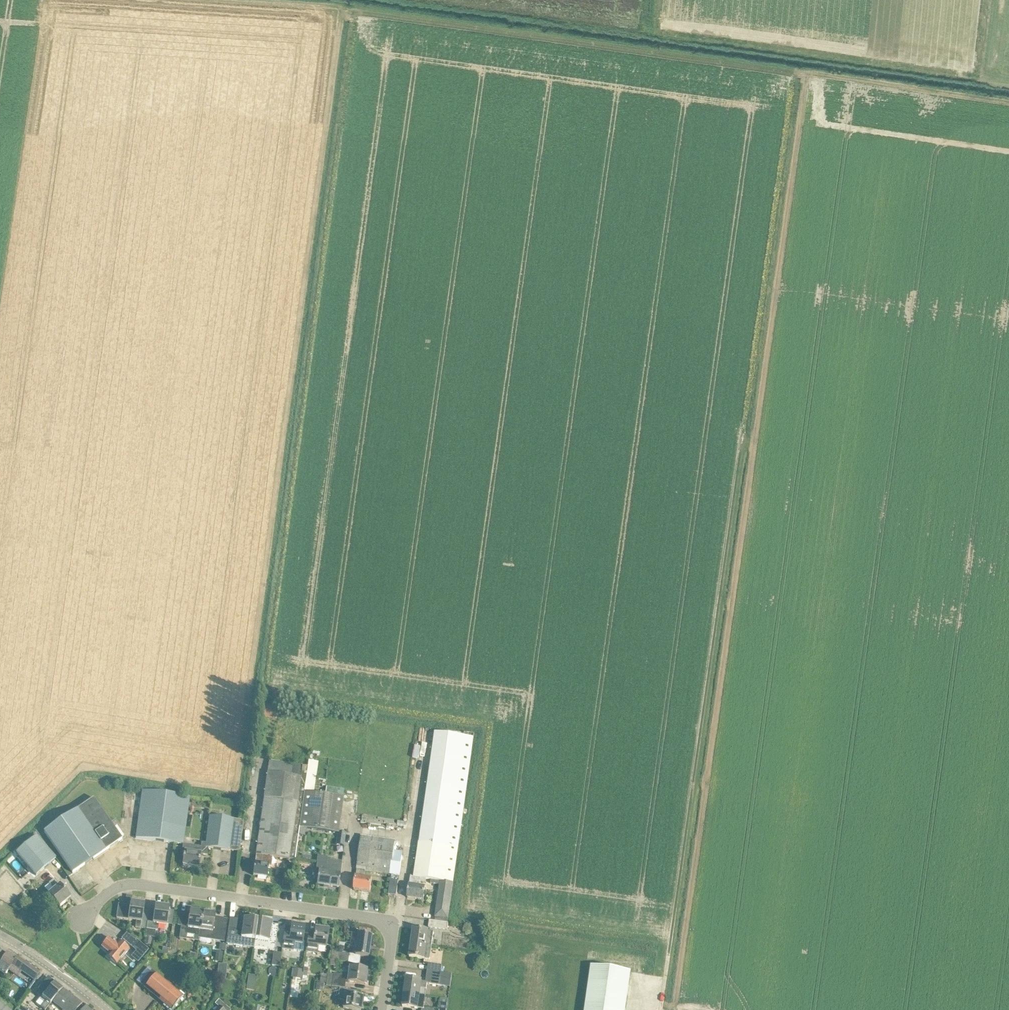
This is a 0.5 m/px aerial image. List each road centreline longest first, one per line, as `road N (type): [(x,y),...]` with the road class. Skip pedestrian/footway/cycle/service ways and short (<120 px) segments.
road 1 (residential): [(381,1009),(392,937),(379,918),(125,885),(82,917)]
road 2 (tertiary): [(107,1009),(0,935)]

